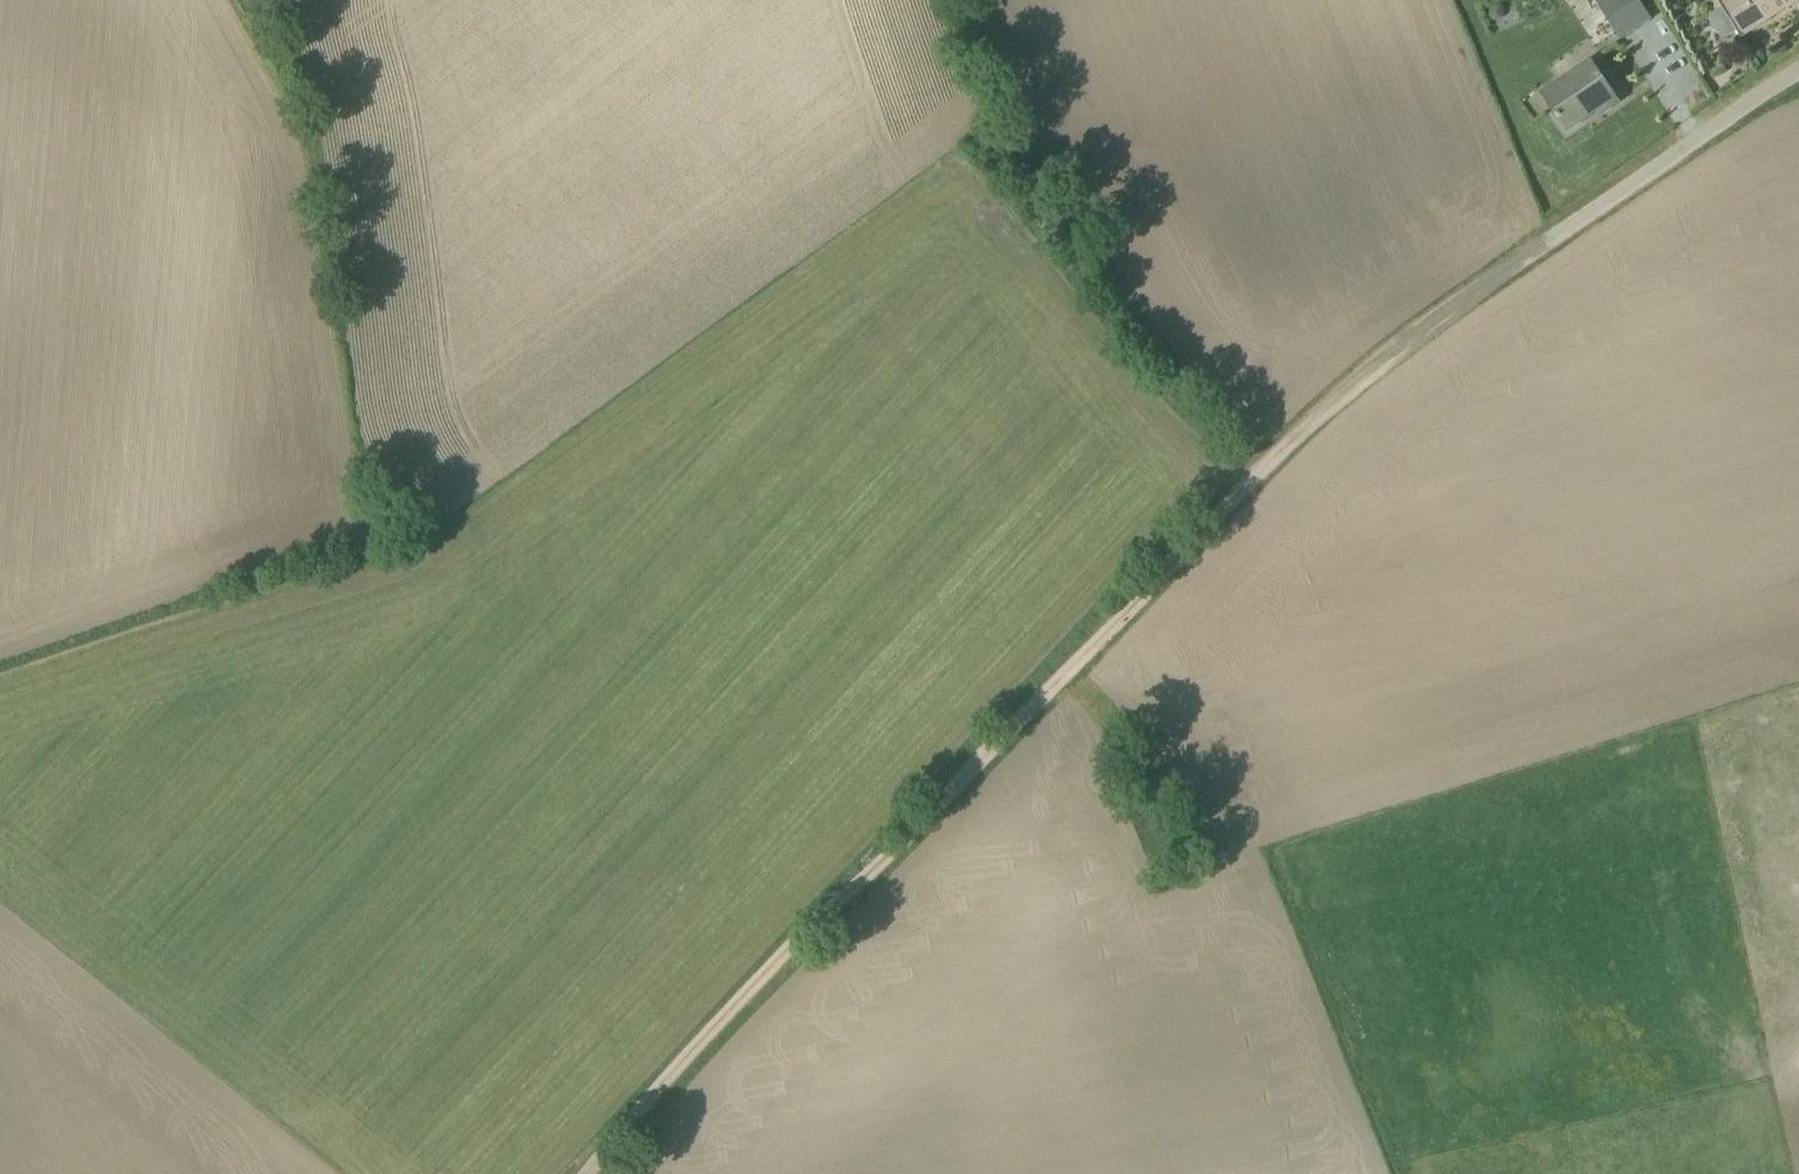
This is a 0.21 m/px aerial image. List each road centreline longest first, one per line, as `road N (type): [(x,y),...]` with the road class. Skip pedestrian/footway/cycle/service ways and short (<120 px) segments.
road 1 (track): [(586,1173),(777,951),(945,793),(1353,374),(1557,237)]
road 2 (unclassified): [(1557,237),(1798,73)]

